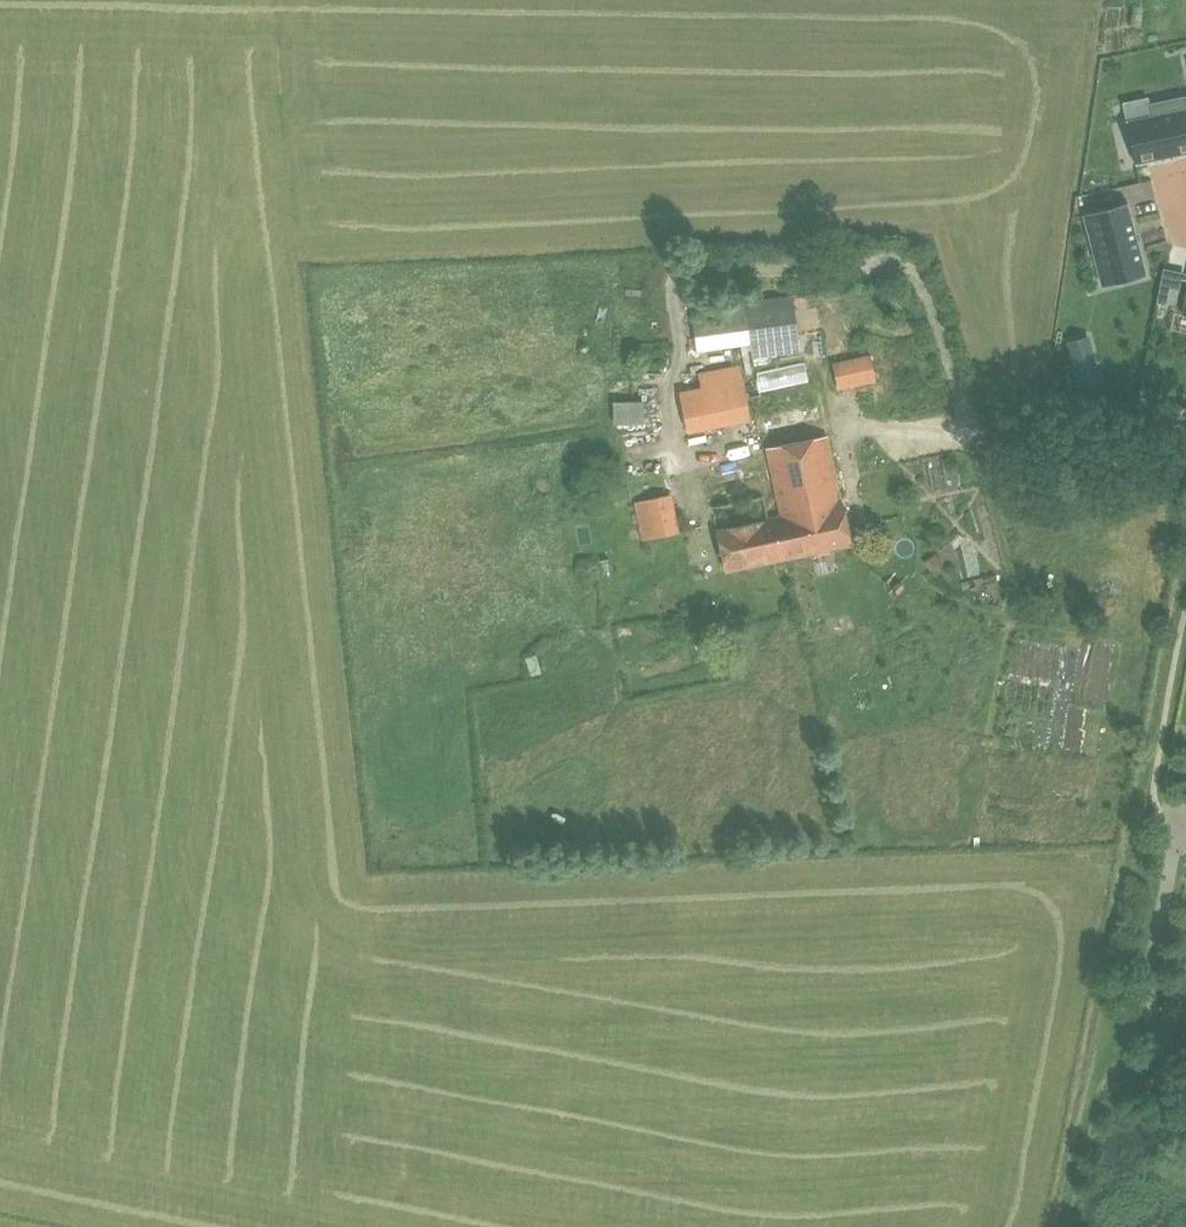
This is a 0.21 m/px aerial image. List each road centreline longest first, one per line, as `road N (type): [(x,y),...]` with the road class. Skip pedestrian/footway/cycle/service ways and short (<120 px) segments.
road 1 (unclassified): [(1185,481),(965,443)]

